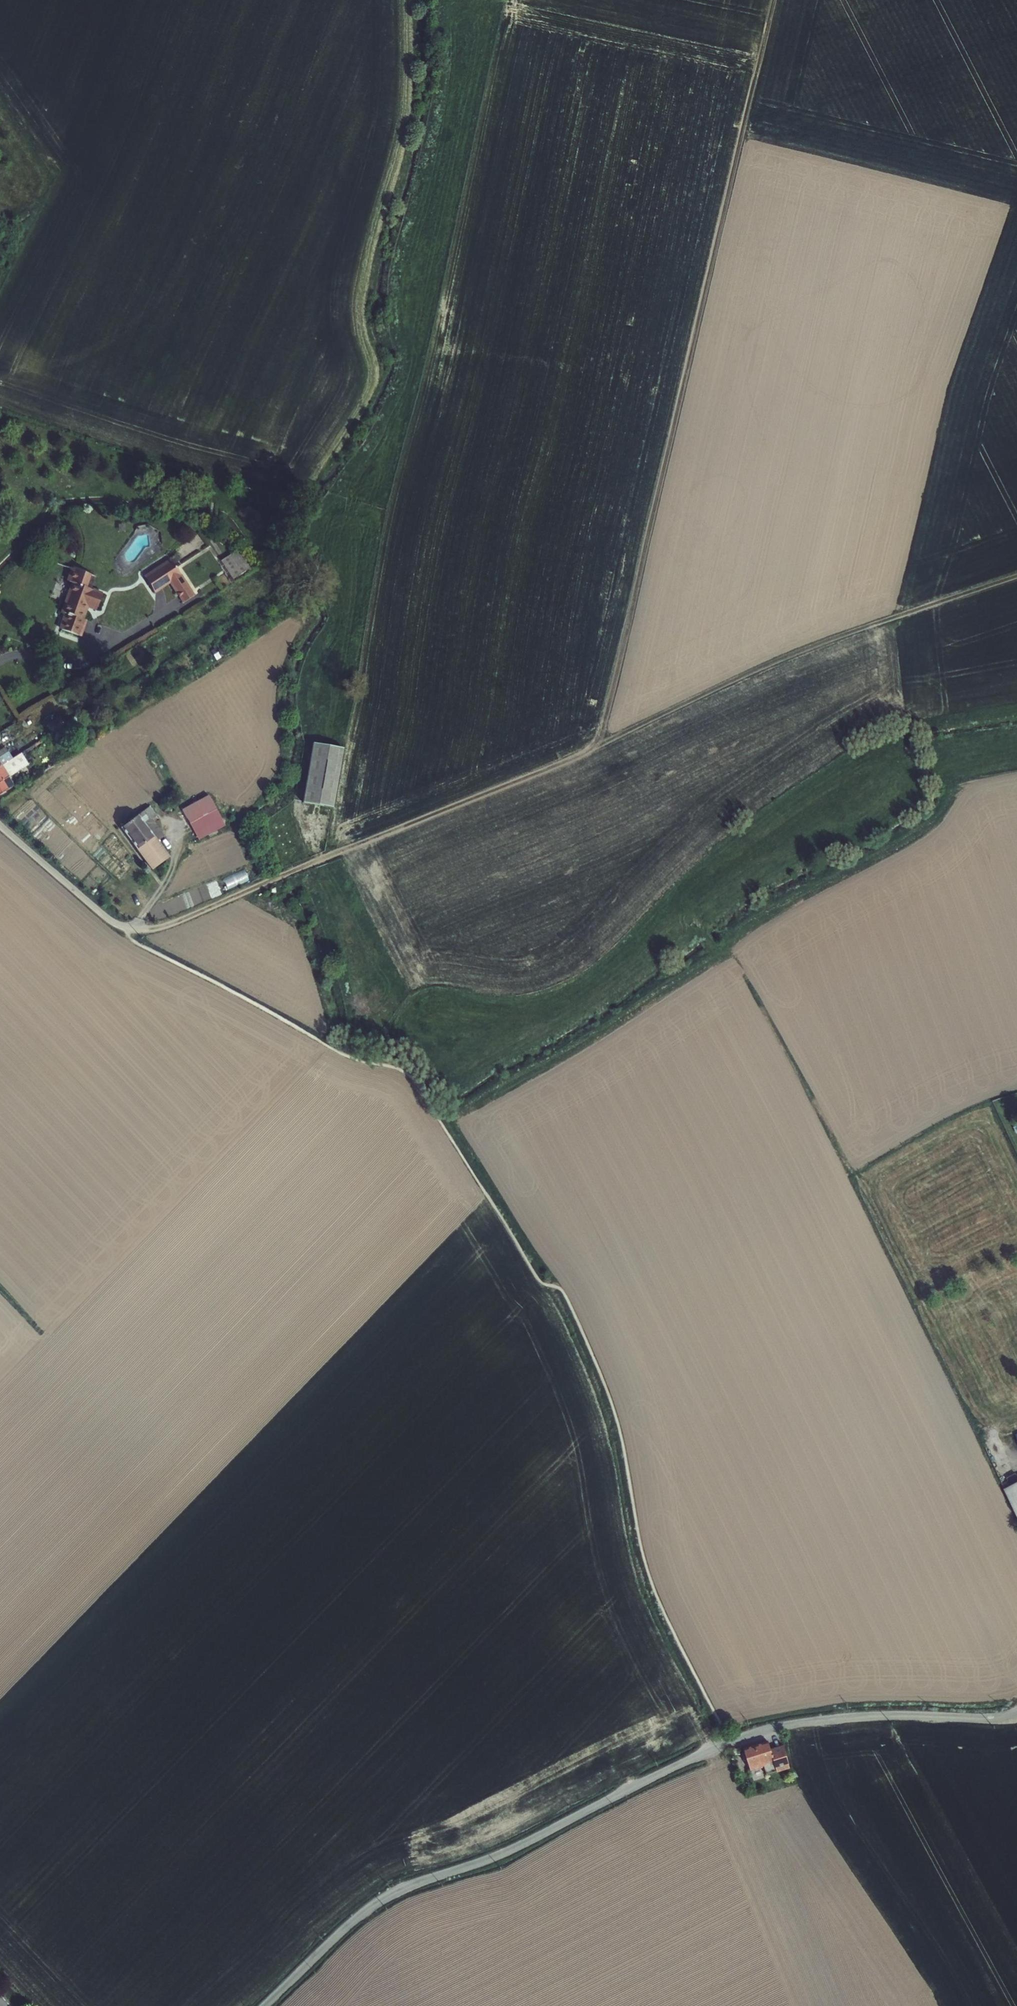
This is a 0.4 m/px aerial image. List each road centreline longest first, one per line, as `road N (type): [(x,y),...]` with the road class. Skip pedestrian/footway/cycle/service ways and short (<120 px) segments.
road 1 (track): [(731,1742),(642,1564),(610,1395),(563,1294),(542,1288),(408,1078),(332,1050),(149,953),(129,940),(140,929)]
road 2 (track): [(140,929),(907,616),(1016,579)]
road 3 (unclassified): [(265,2005),(393,1894),(511,1850),(731,1742),(806,1722),(1016,1712)]
road 4 (residential): [(0,661),(23,654),(83,664),(178,604)]
road 5 (residential): [(140,929),(115,924),(0,823)]

